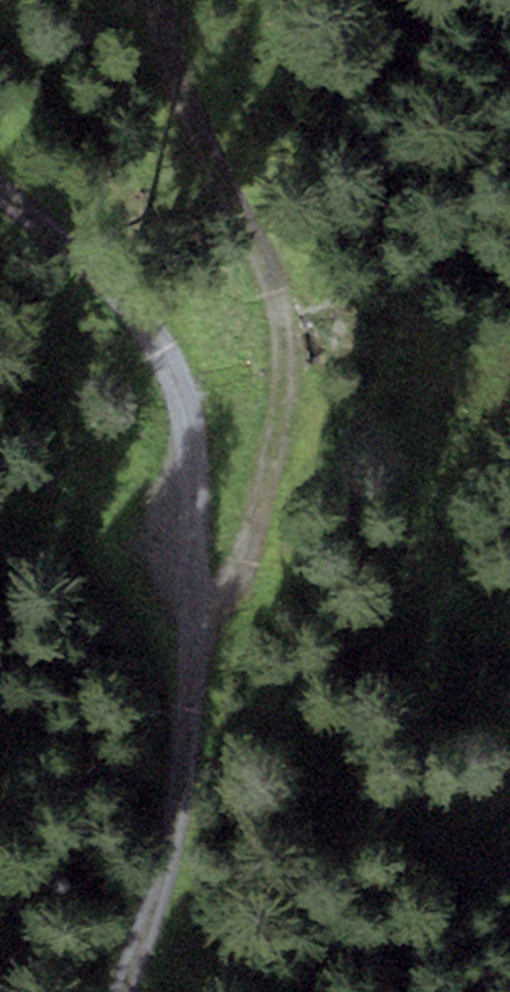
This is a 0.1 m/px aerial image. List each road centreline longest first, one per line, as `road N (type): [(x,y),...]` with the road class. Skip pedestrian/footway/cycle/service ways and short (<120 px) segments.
road 1 (track): [(127,991),(167,870),(191,550),(189,454),(163,363),(130,312),(0,195)]
road 2 (track): [(183,646),(241,570),(282,386),(284,341),(268,269),(171,68),(157,0)]

